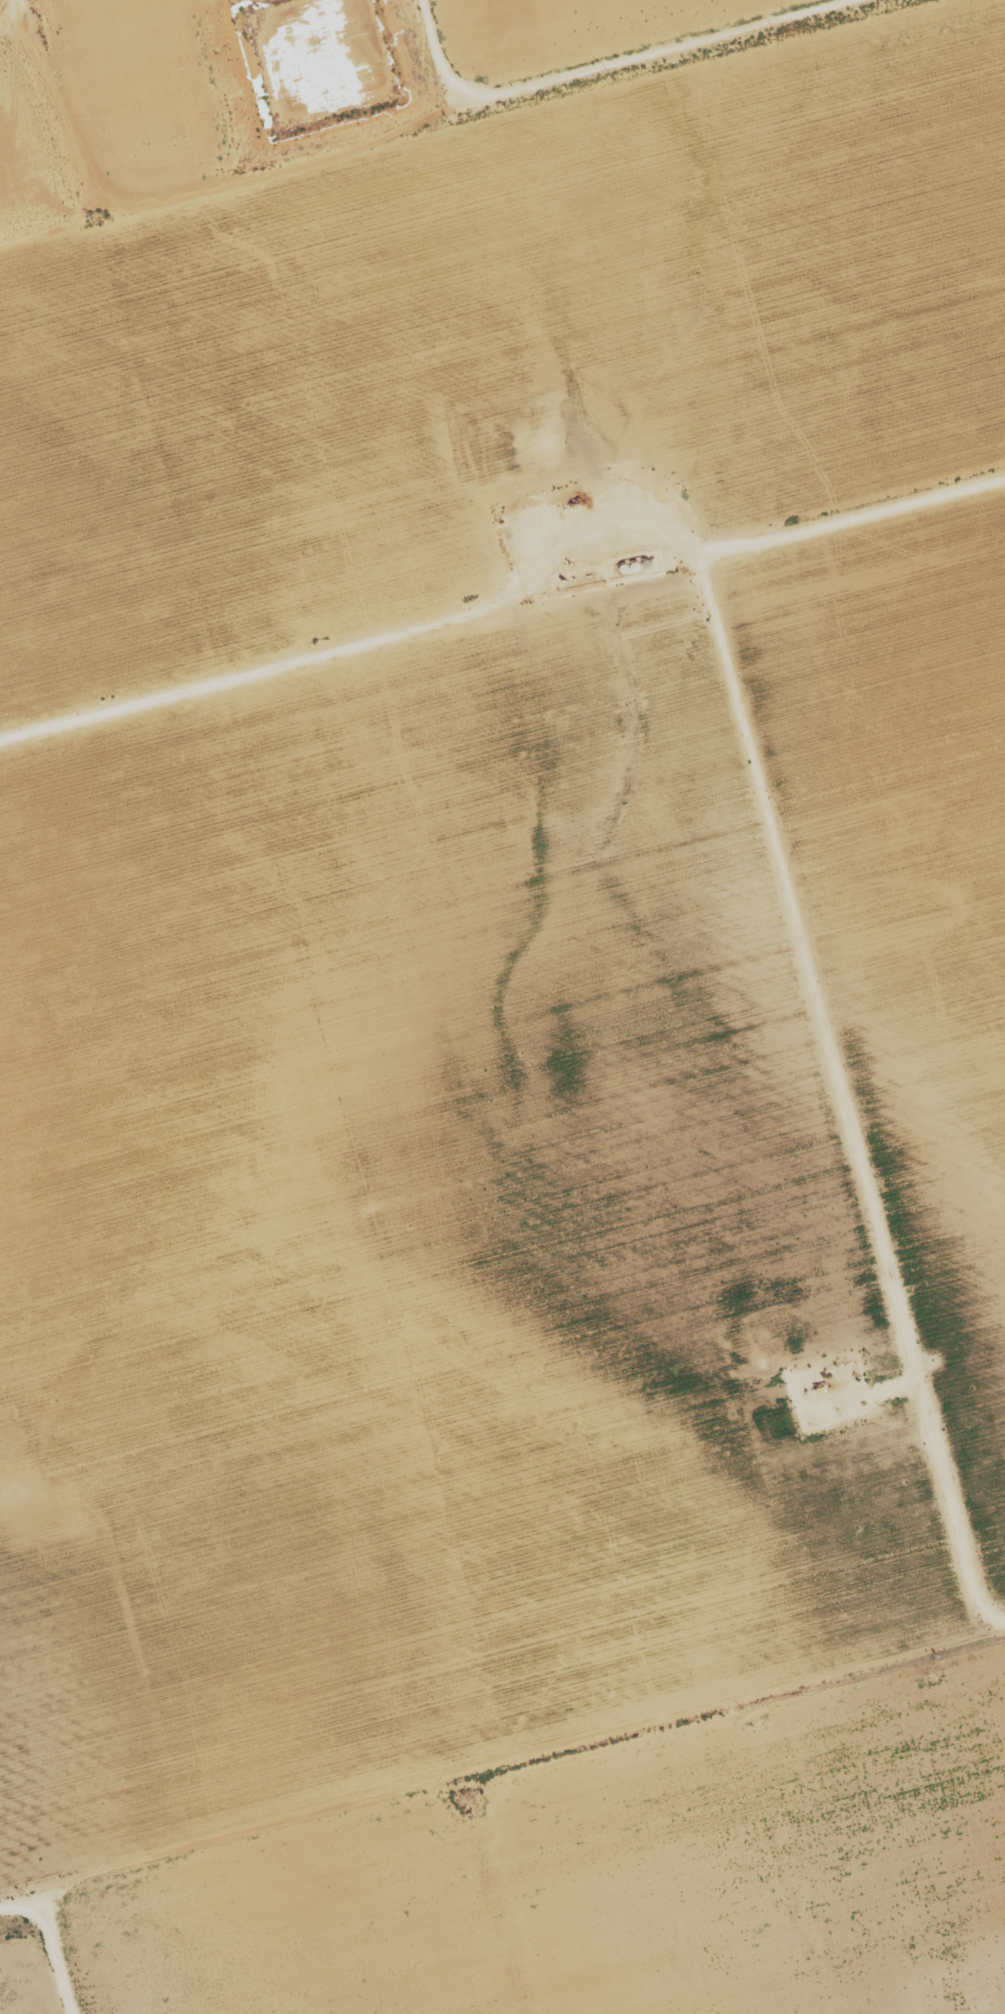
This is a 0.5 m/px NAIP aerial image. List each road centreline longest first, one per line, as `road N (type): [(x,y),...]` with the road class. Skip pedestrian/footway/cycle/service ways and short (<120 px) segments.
road 1 (track): [(525,2013),(474,1839),(217,1880),(197,1864),(96,1455)]

